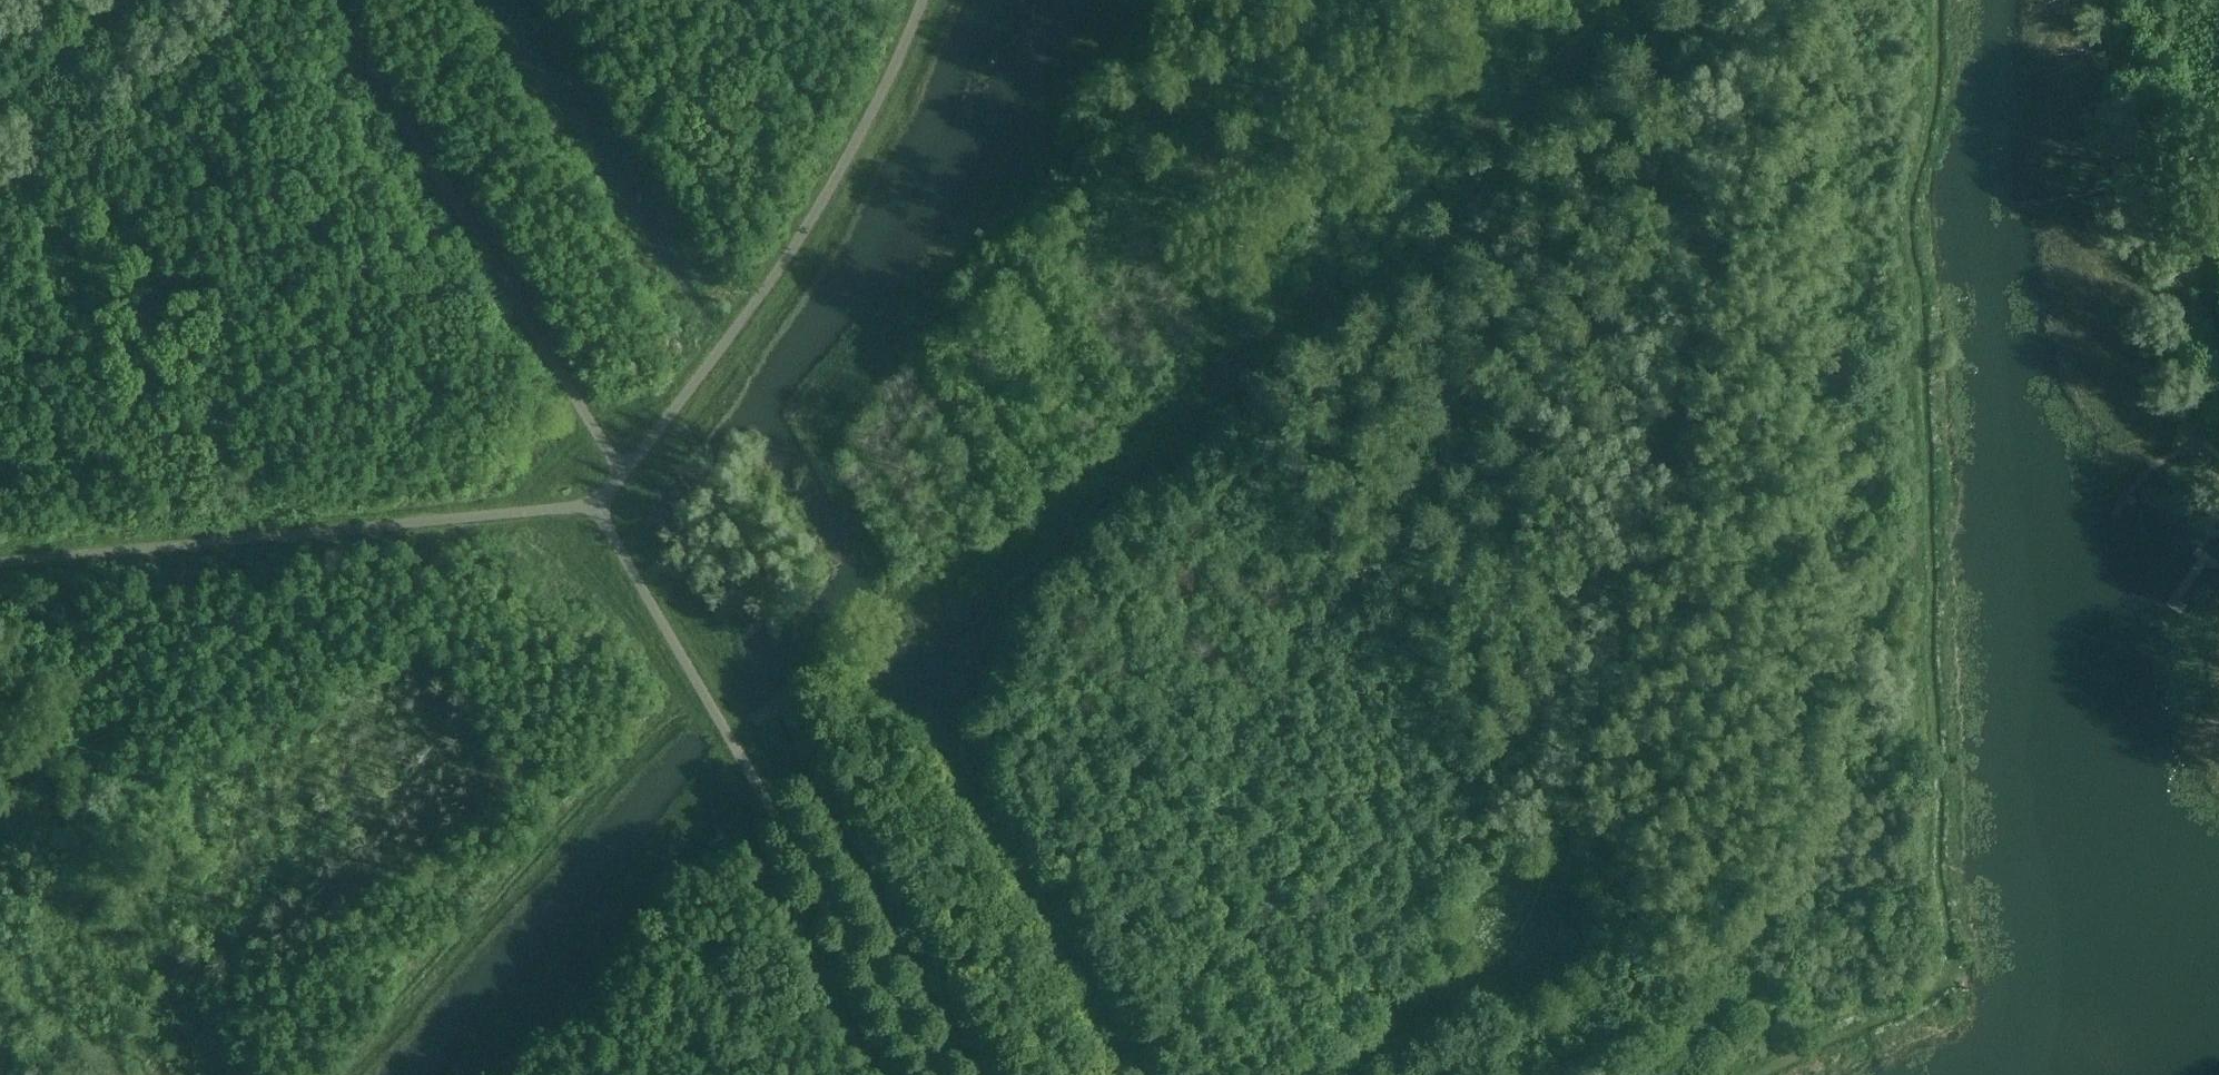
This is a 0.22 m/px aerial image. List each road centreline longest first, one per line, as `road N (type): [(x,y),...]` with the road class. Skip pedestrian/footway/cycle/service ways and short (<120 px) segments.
road 1 (track): [(0,108),(45,81),(128,0)]

